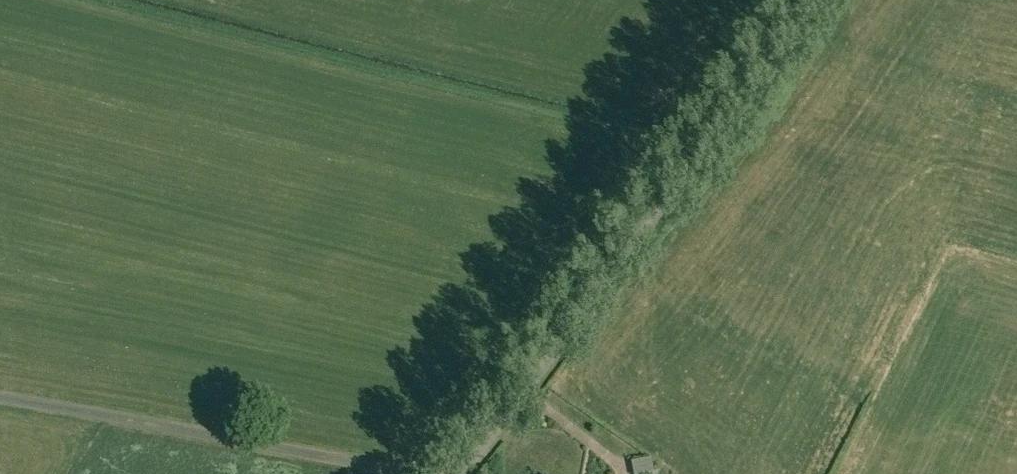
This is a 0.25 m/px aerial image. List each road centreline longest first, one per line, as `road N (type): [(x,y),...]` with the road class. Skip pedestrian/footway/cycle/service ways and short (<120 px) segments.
road 1 (unclassified): [(458,473),(816,0)]

